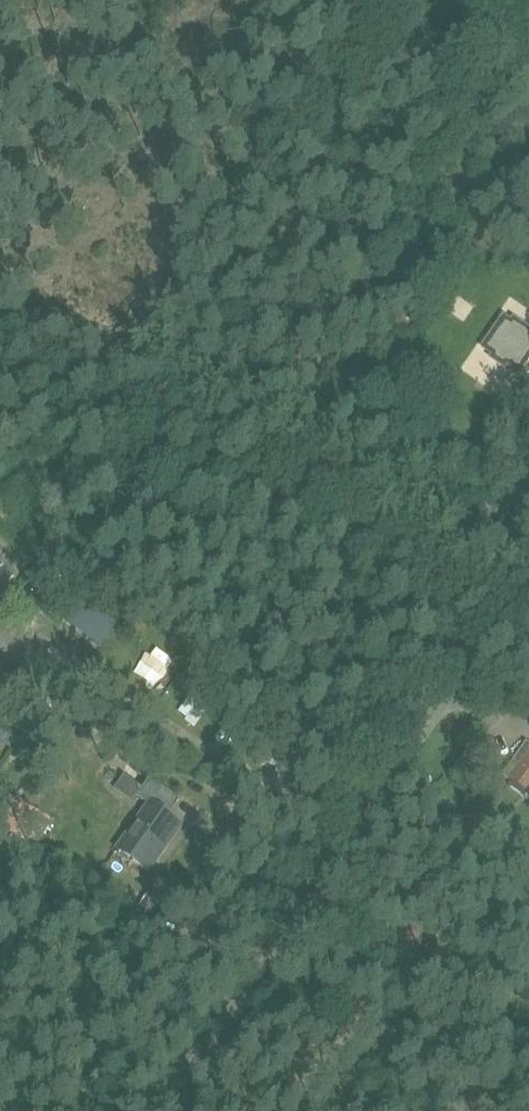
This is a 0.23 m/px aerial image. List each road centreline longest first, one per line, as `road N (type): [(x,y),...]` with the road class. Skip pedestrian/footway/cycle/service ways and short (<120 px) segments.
road 1 (unclassified): [(323,893),(528,591)]
road 2 (track): [(168,1110),(323,893)]

